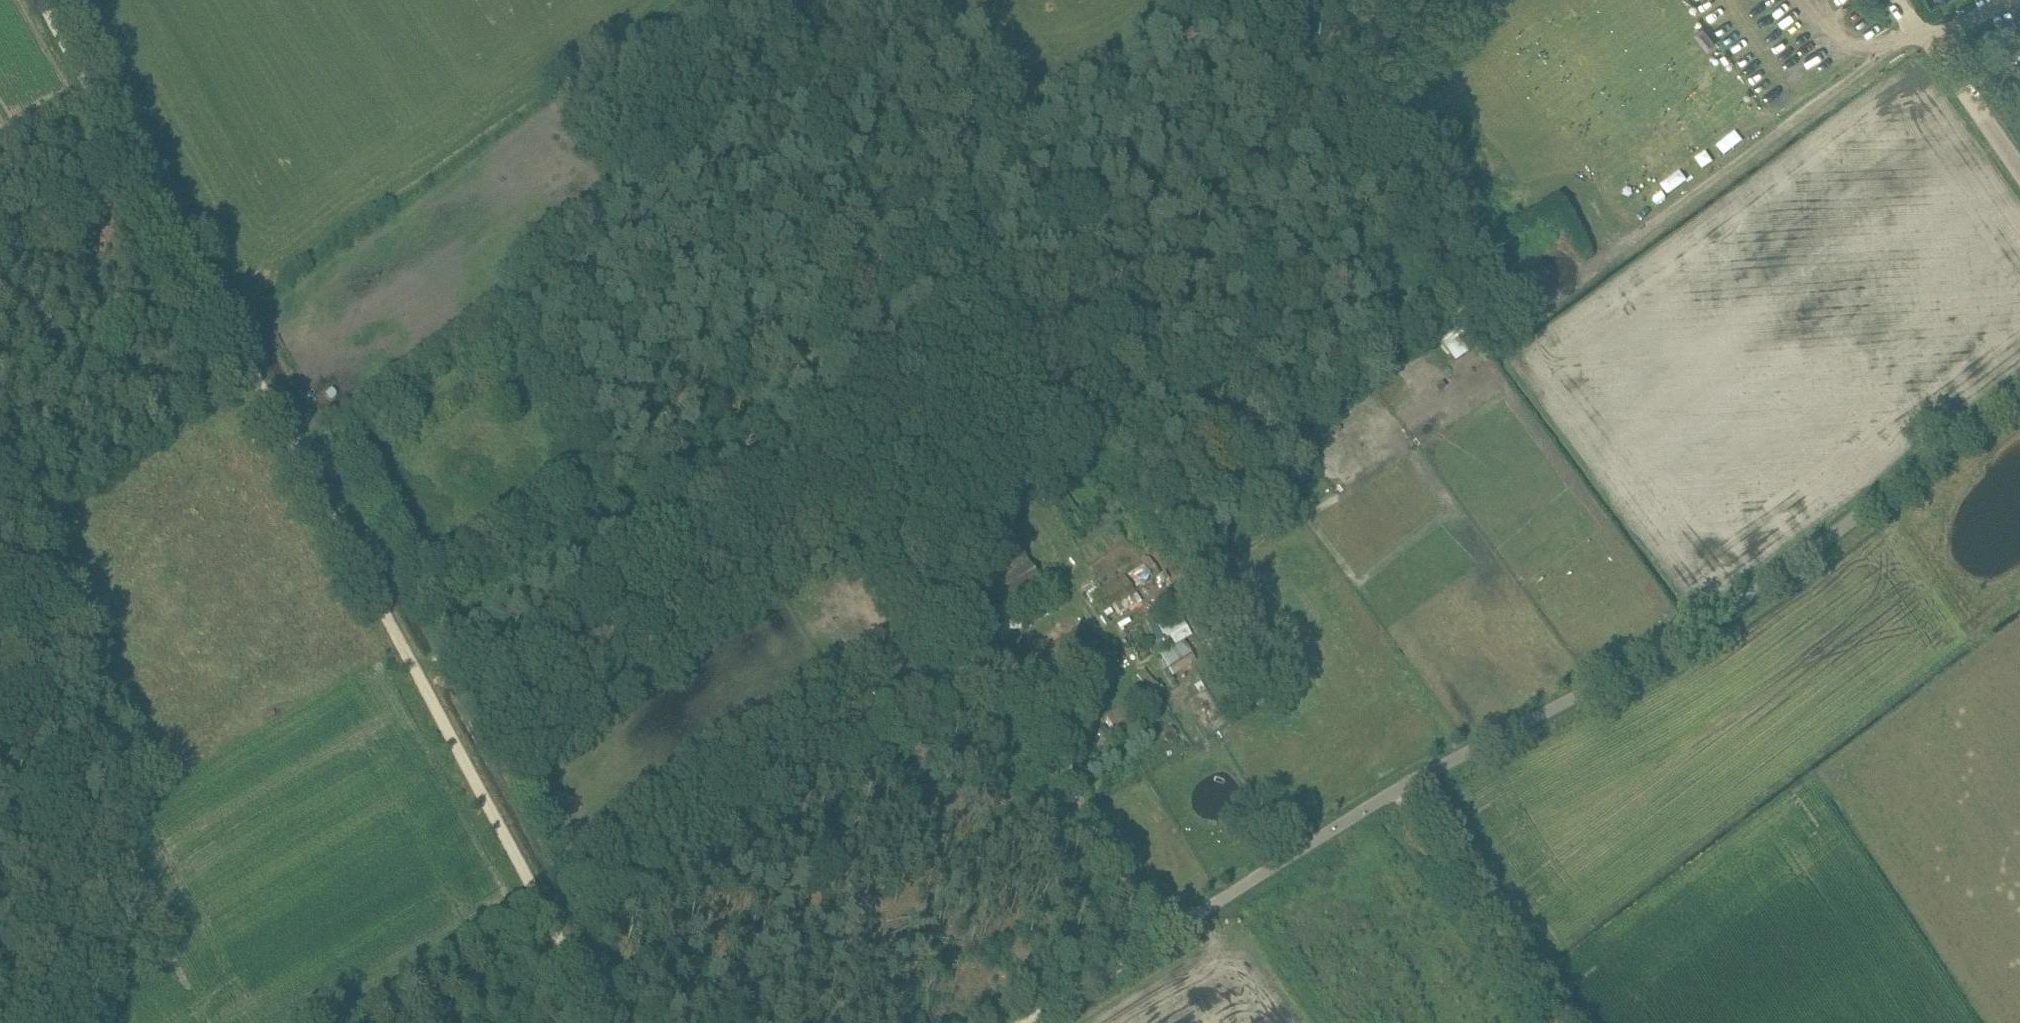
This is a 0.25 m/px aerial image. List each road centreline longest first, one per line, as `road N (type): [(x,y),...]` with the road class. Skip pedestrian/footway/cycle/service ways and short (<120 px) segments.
road 1 (track): [(606,1022),(50,0)]
road 2 (unclassified): [(1177,924),(1403,787),(1732,608),(2019,392)]
road 3 (unclassified): [(2019,172),(1930,46),(2010,0)]
road 4 (track): [(1177,924),(1018,1022)]

